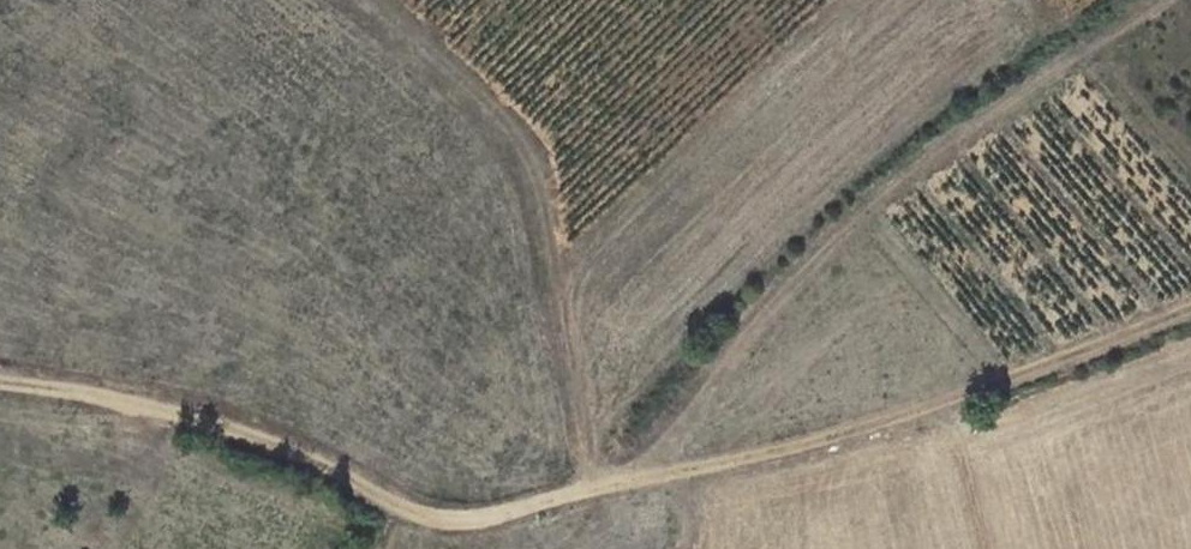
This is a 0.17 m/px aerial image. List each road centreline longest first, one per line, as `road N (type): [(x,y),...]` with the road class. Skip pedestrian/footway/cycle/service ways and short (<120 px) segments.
road 1 (track): [(0,385),(220,421),(383,499),(466,525),(878,427),(1190,313)]
road 2 (track): [(1149,0),(852,215),(655,436),(642,477),(687,548)]

